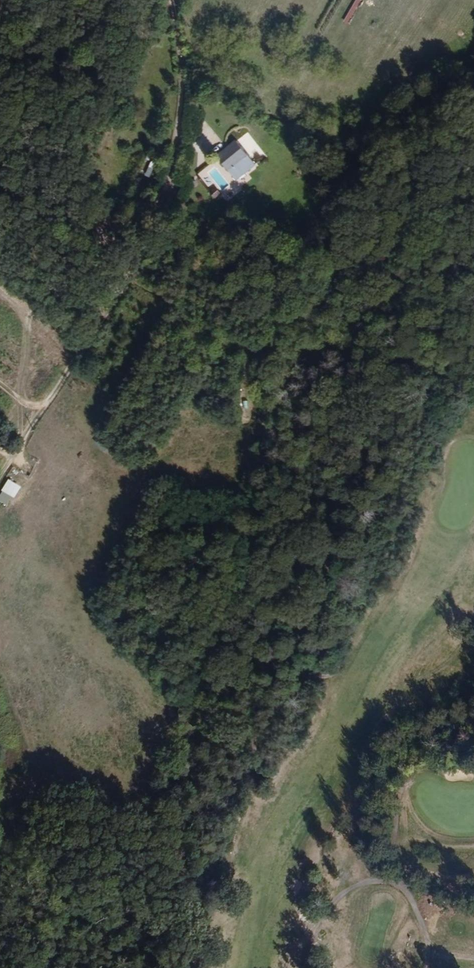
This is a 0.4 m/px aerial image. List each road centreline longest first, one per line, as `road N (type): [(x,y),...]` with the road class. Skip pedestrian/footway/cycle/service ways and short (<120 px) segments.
road 1 (track): [(473,71),(397,120),(283,307),(262,367),(234,596),(155,791),(155,967)]
road 2 (track): [(168,0),(184,75),(174,148),(135,264),(37,413),(0,535)]

